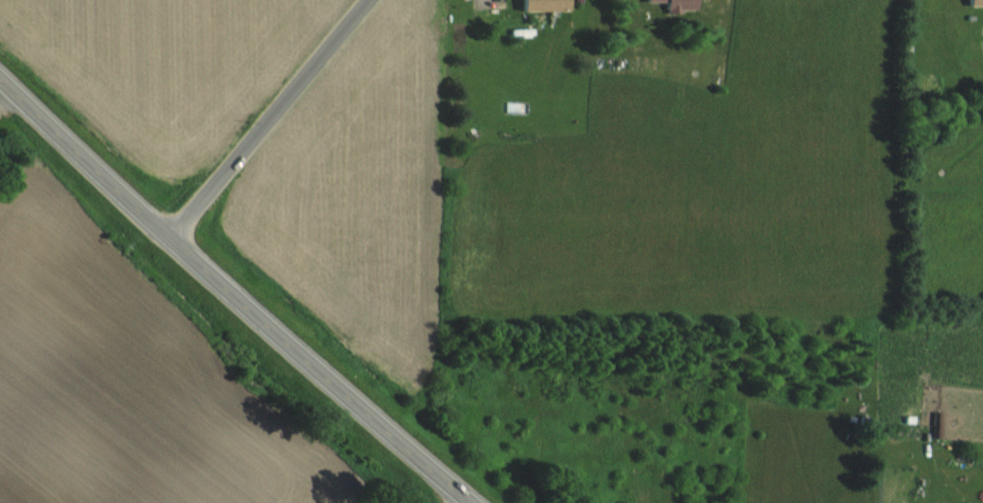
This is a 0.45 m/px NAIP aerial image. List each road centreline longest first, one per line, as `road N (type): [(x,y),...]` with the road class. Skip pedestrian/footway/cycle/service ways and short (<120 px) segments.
road 1 (primary): [(471,502),(168,238)]
road 2 (residential): [(168,238),(369,0)]
road 3 (primary): [(168,238),(0,78)]

